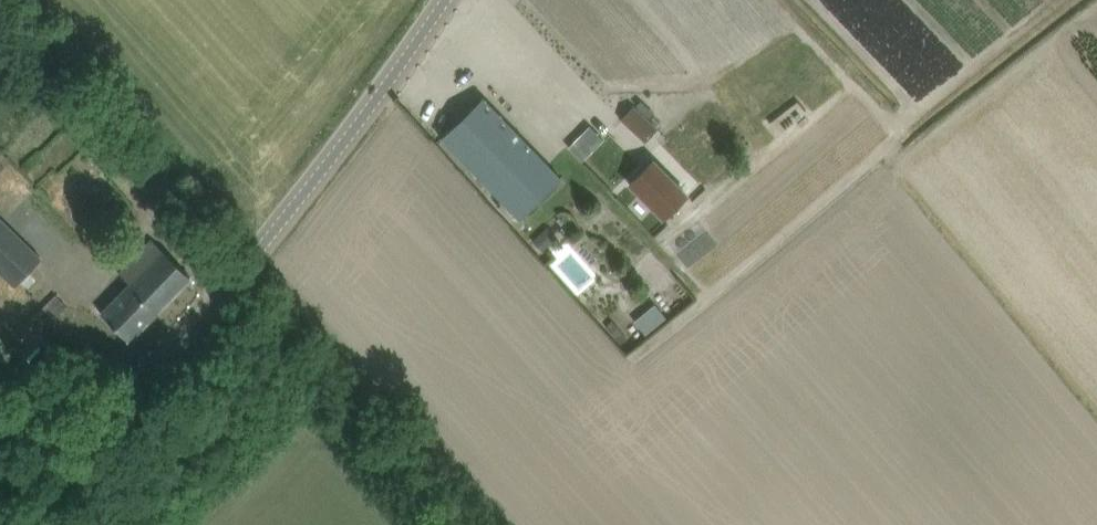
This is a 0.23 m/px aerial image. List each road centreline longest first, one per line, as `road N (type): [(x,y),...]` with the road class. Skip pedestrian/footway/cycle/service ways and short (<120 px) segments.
road 1 (unclassified): [(34,524),(327,160),(443,0)]

